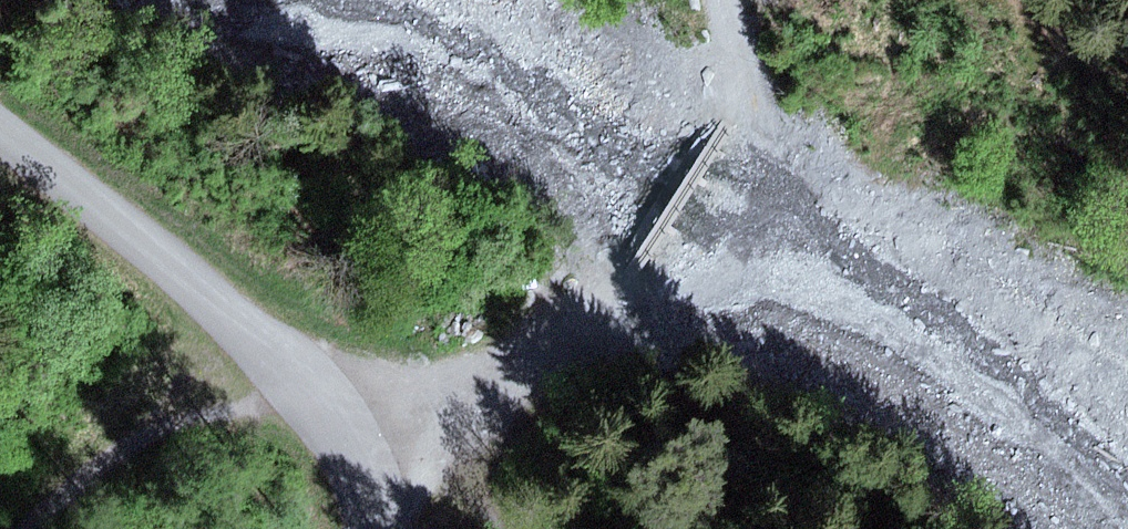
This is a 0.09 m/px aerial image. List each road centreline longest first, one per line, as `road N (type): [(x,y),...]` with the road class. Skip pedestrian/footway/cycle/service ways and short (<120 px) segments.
road 1 (track): [(0,131),(122,221),(321,404),(351,449),(370,528)]
road 2 (track): [(628,270),(528,357),(351,449)]
road 3 (track): [(628,270),(723,124)]
road 4 (track): [(723,0),(739,71),(723,124)]

